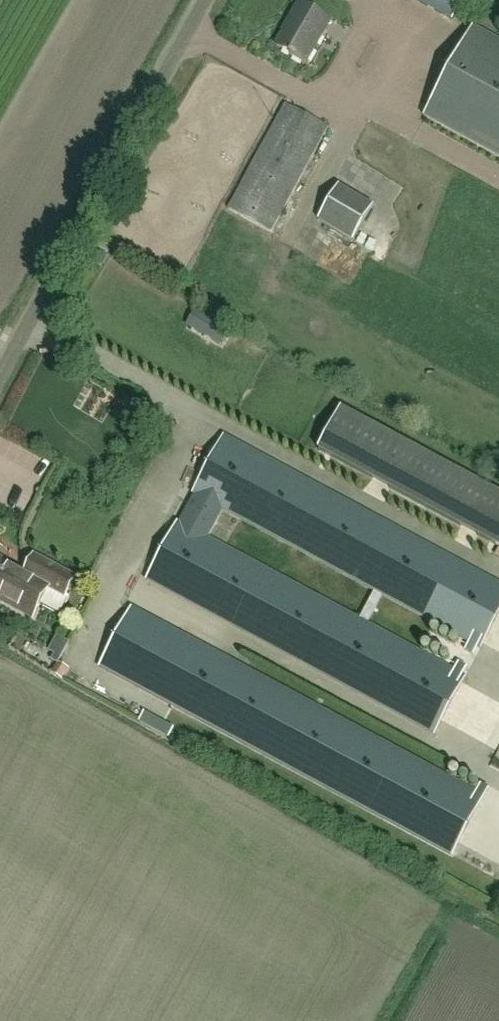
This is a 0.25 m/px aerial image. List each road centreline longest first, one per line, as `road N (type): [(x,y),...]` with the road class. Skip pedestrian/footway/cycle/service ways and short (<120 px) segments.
road 1 (unclassified): [(0,375),(205,0)]

